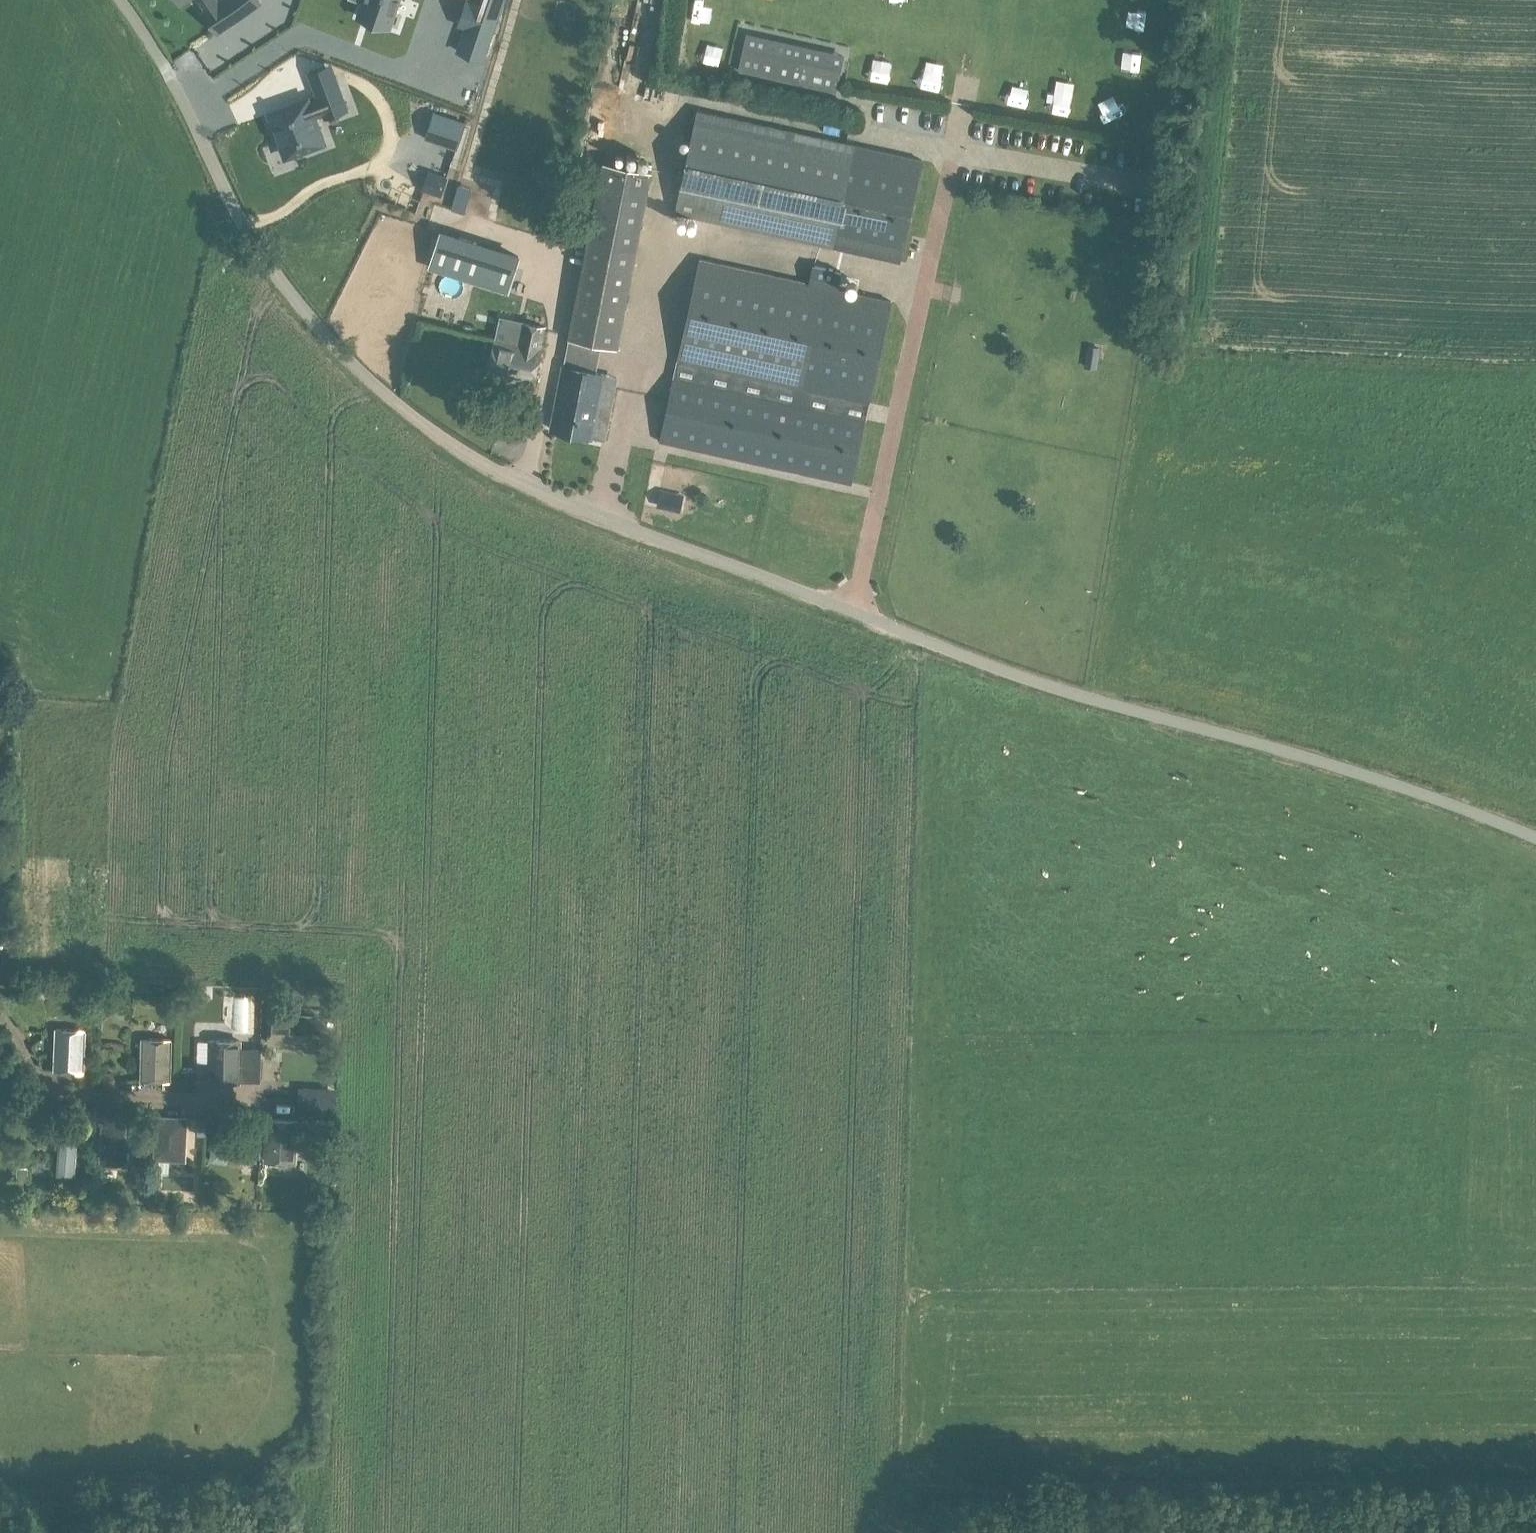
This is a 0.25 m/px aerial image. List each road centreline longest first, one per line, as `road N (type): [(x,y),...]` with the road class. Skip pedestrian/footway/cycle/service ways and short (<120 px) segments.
road 1 (unclassified): [(1535,840),(1358,772),(967,653),(528,486),(468,456),(371,381),(299,306),(114,0)]

